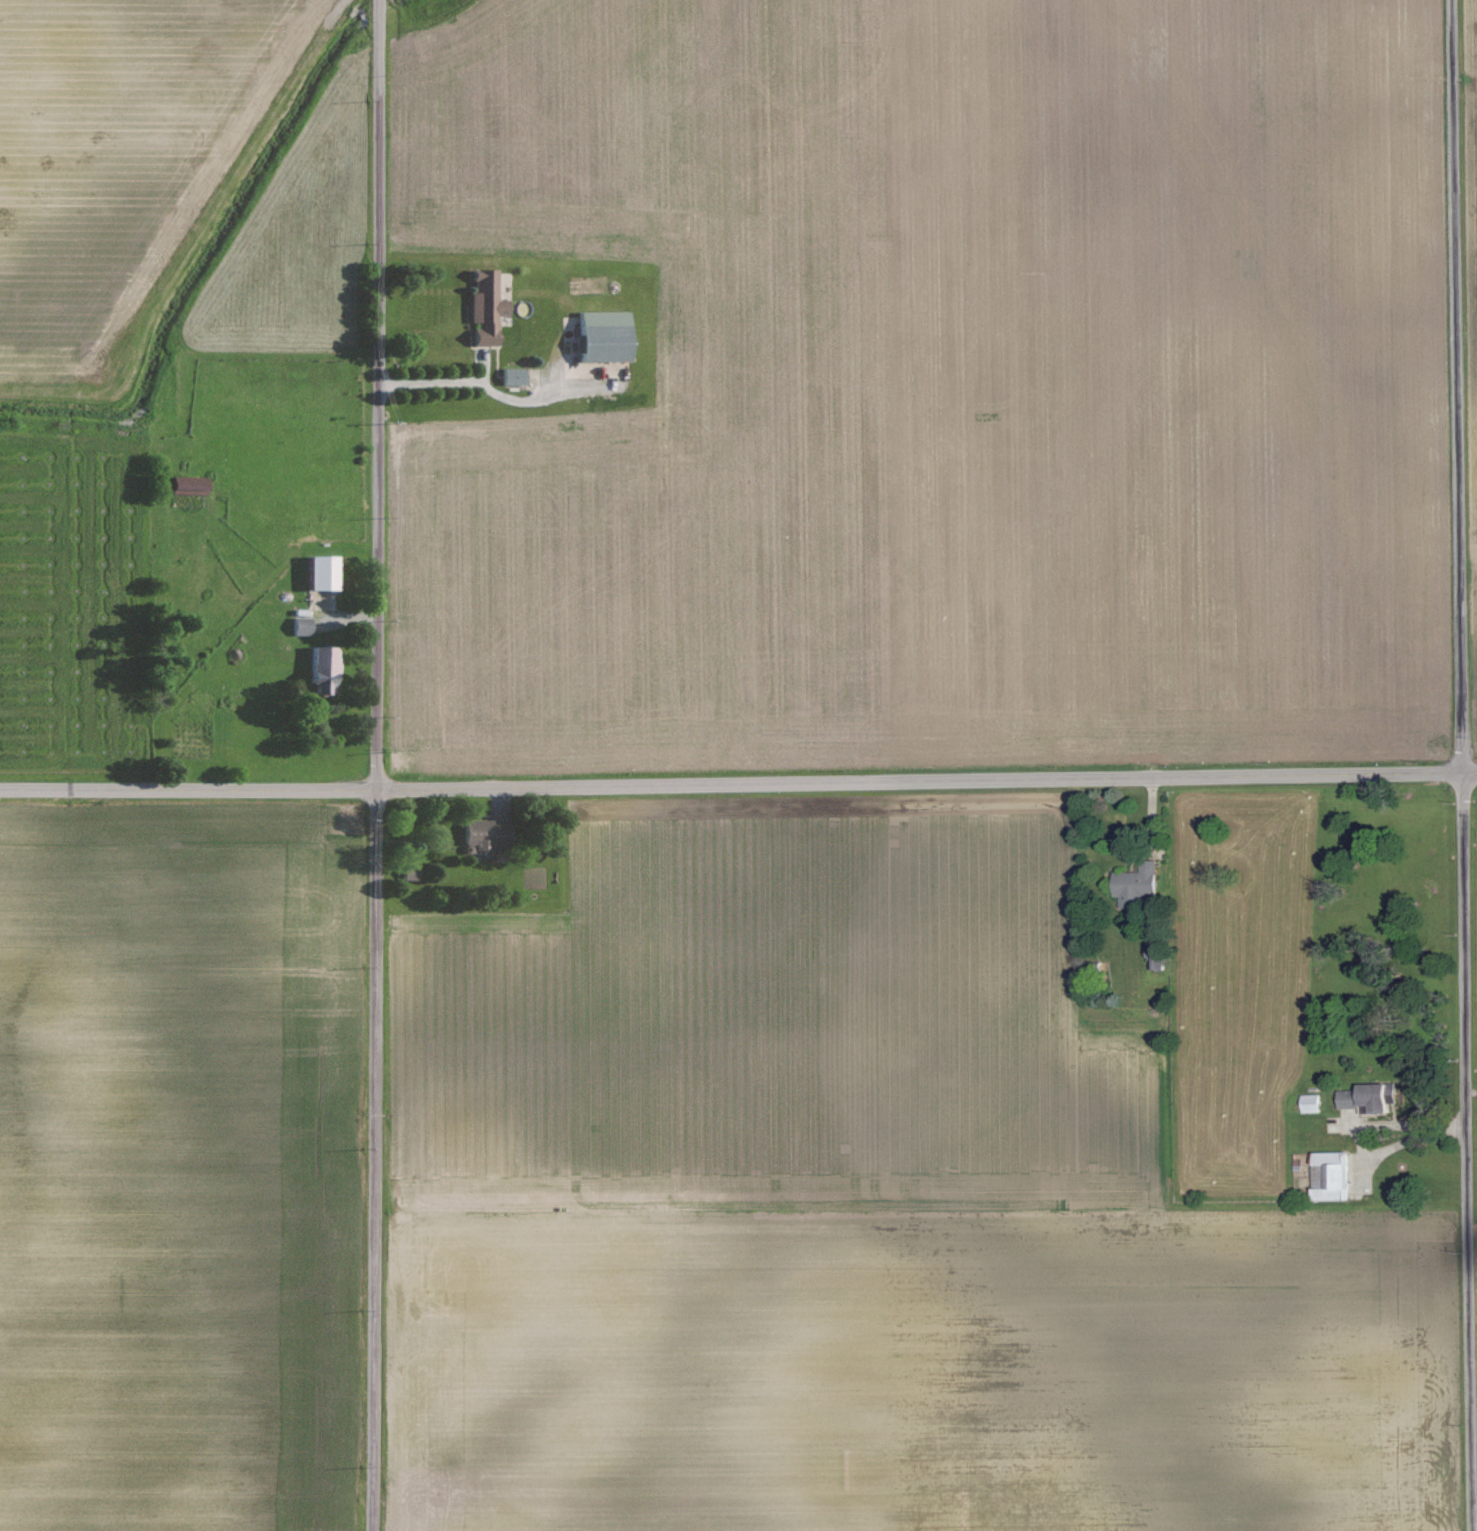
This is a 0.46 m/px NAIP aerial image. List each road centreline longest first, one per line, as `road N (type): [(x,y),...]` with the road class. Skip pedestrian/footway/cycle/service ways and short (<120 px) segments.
road 1 (residential): [(1474,1530),(1454,0)]
road 2 (tertiary): [(1476,773),(0,789)]
road 3 (residential): [(377,789),(378,0)]
road 4 (tertiary): [(373,1530),(377,789)]

